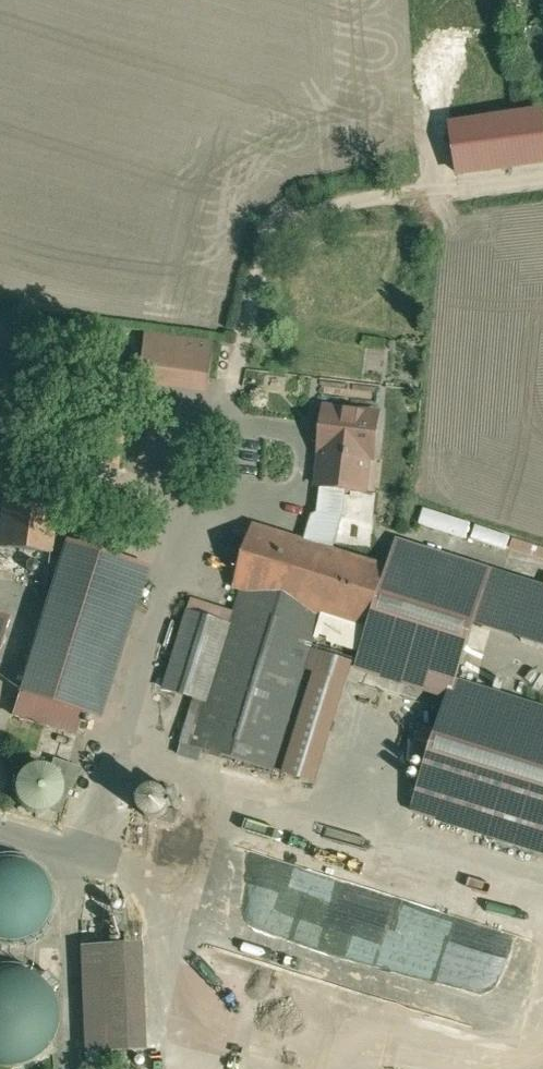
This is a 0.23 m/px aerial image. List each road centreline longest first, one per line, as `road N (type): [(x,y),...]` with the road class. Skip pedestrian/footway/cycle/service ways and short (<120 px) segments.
road 1 (track): [(225,415),(250,280),(269,244),(303,217),(542,180)]

